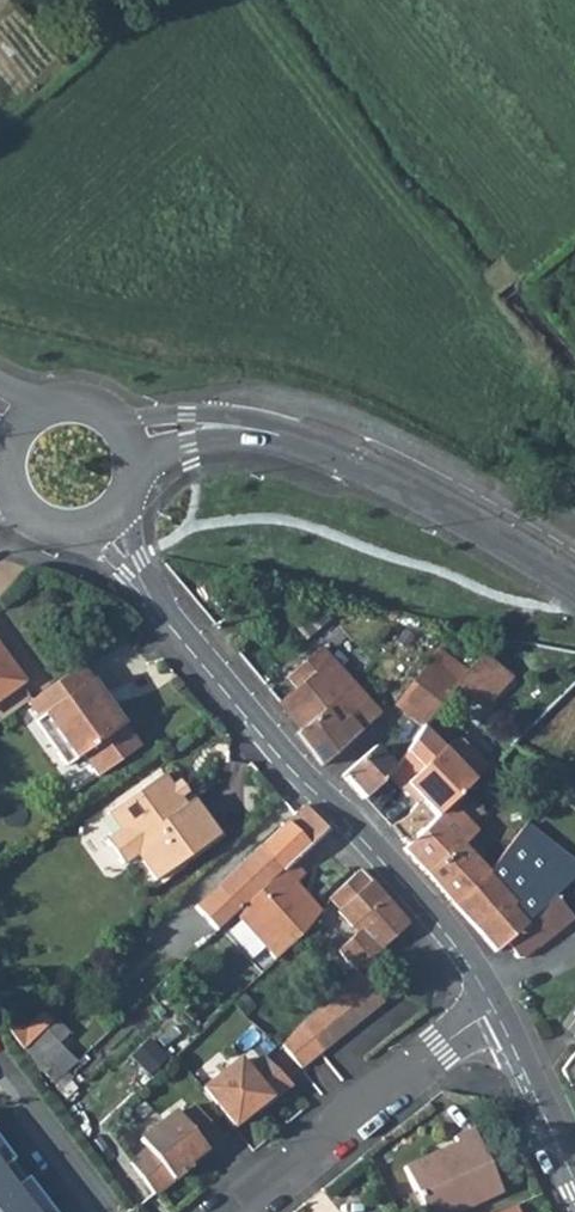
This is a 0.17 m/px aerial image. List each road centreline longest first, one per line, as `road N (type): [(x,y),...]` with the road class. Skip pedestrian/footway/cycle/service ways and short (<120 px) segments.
road 1 (tertiary): [(494,1013),(450,938),(279,747),(137,575),(108,525)]
road 2 (residential): [(133,448),(217,430),(304,444),(362,468),(574,590)]
road 3 (residential): [(494,1013),(245,1211)]
road 4 (tertiary): [(574,1187),(494,1013)]

